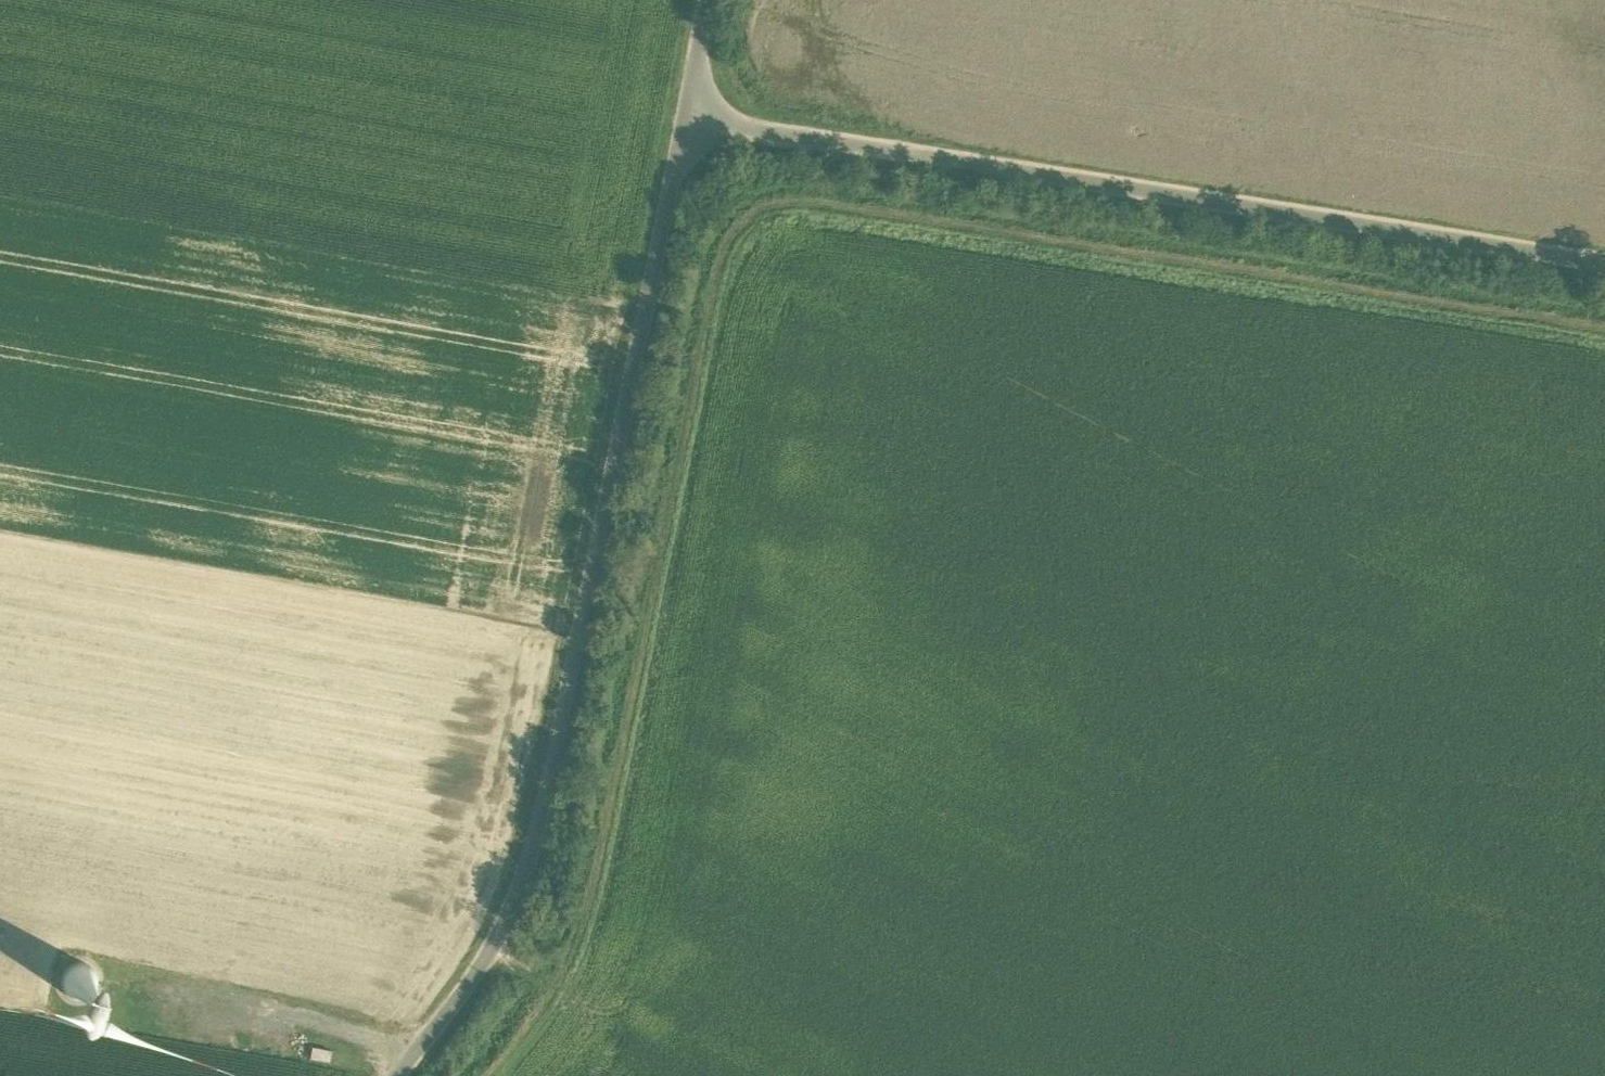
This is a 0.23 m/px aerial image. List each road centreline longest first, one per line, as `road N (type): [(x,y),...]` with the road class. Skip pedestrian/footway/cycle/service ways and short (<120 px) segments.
road 1 (unclassified): [(688,105),(533,878),(469,985),(398,1075)]
road 2 (unclassified): [(688,105),(837,137),(1604,260)]

